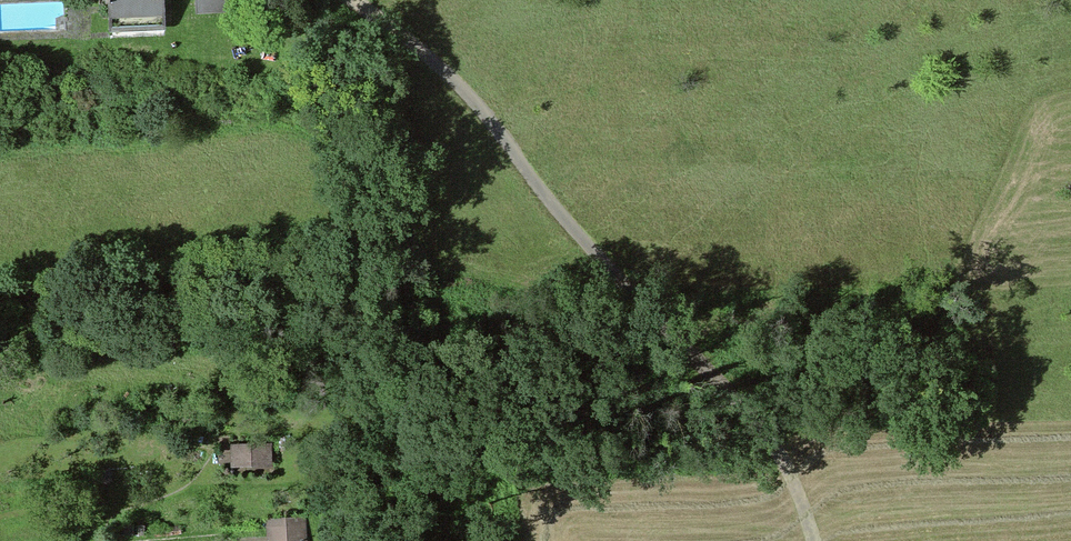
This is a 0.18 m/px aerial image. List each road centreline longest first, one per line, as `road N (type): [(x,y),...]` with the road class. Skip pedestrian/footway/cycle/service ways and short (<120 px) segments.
road 1 (trunk): [(852,0),(0,322)]
road 2 (track): [(361,0),(447,74),(616,279),(725,374),(784,456),(814,540)]

